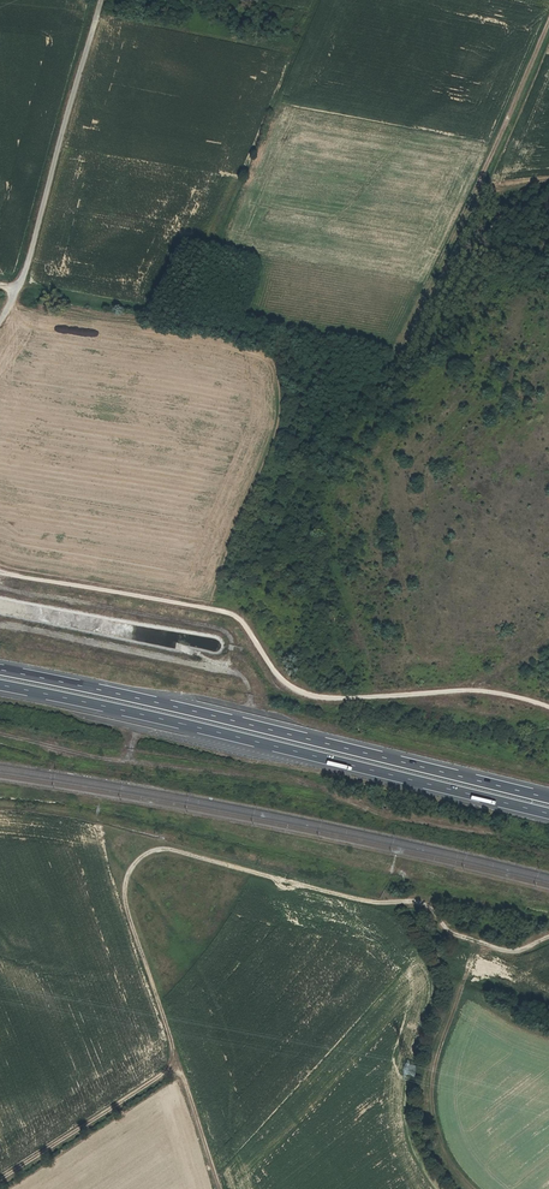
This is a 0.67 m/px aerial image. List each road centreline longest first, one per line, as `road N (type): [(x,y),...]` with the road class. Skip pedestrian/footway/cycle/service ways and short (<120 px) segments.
road 1 (track): [(548,935),(512,953),(450,934),(426,903),(372,902),(173,850),(149,851),(126,879),(127,912),(222,1188)]
road 2 (track): [(548,710),(470,691),(315,698),(281,681),(233,614),(0,571)]
road 3 (motorway): [(0,685),(548,814)]
road 4 (motorway): [(548,797),(0,669)]
road 5 (track): [(548,17),(394,349)]
road 6 (unclassified): [(0,321),(20,288),(103,0)]
road 7 (track): [(486,945),(462,984),(432,1086),(444,1149),(473,1188)]
road 8 (track): [(0,1178),(178,1066)]

